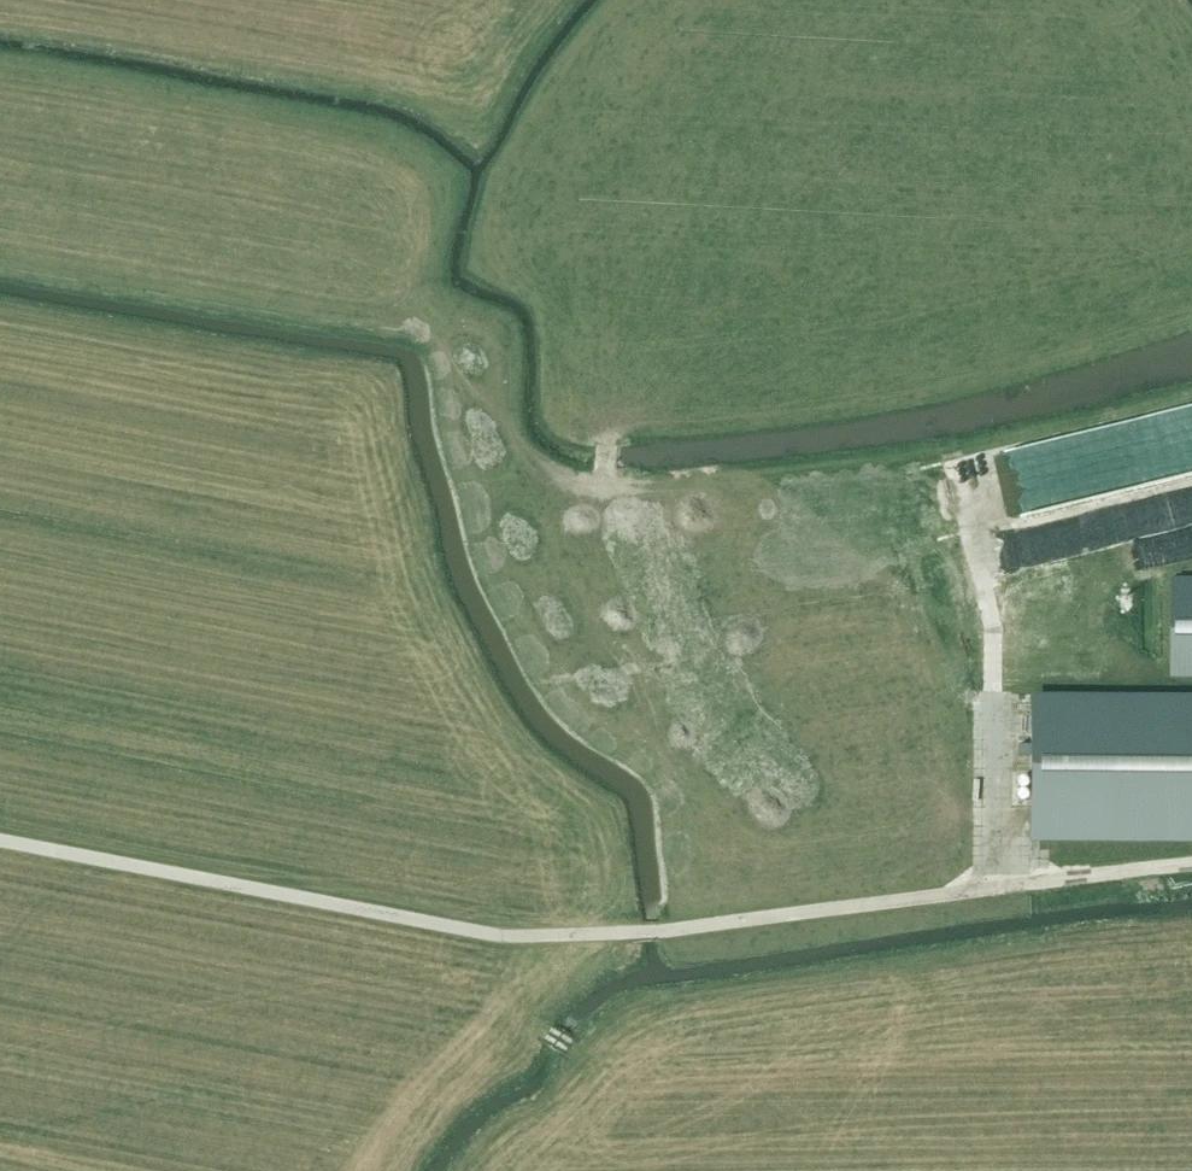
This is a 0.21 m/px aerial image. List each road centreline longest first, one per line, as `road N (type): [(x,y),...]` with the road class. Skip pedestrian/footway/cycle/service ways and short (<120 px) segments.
road 1 (track): [(1191,863),(652,932),(536,937),(478,933),(0,843)]

